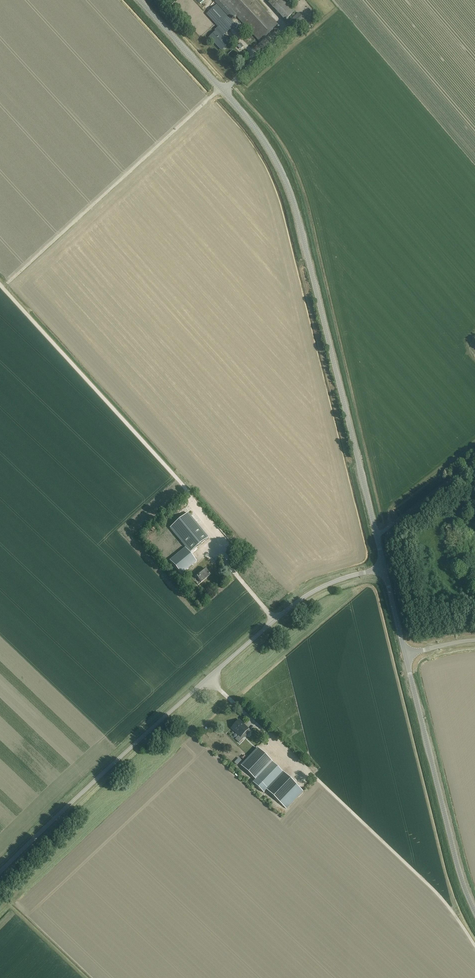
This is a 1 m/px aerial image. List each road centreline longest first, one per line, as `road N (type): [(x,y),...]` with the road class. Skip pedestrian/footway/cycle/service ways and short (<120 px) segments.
road 1 (unclassified): [(385,569),(281,167),(137,0)]
road 2 (unclassified): [(0,873),(297,603),(337,580),(385,569)]
road 3 (unclassified): [(474,912),(405,654)]
road 4 (track): [(318,780),(437,894),(474,947)]
road 5 (track): [(474,460),(375,535)]

